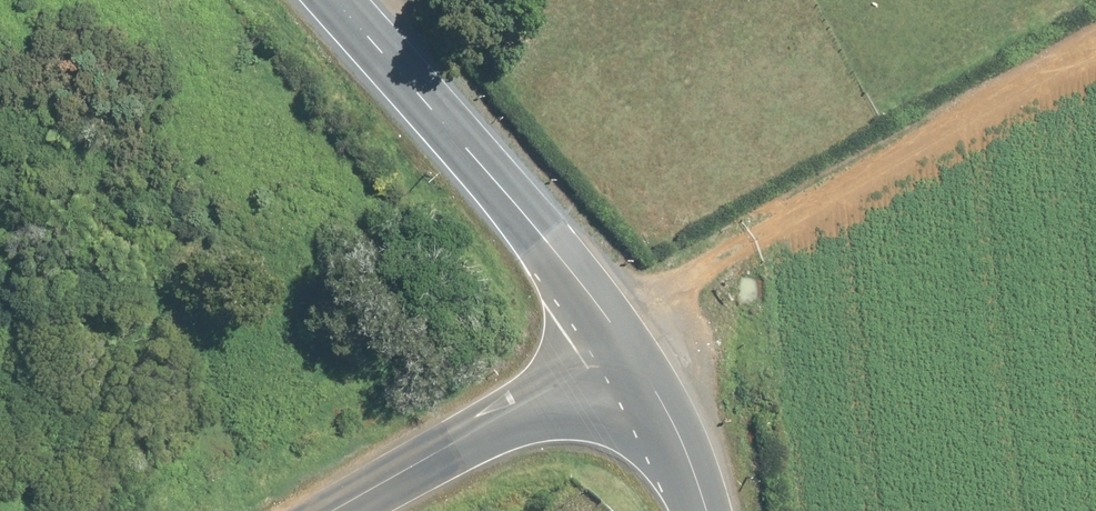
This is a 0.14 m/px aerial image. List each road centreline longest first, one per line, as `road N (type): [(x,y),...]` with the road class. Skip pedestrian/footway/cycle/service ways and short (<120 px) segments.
road 1 (track): [(1095,48),(612,323)]
road 2 (tertiary): [(628,346),(335,0)]
road 3 (tertiary): [(628,346),(330,510)]
road 4 (tertiary): [(707,510),(682,443),(628,346)]

